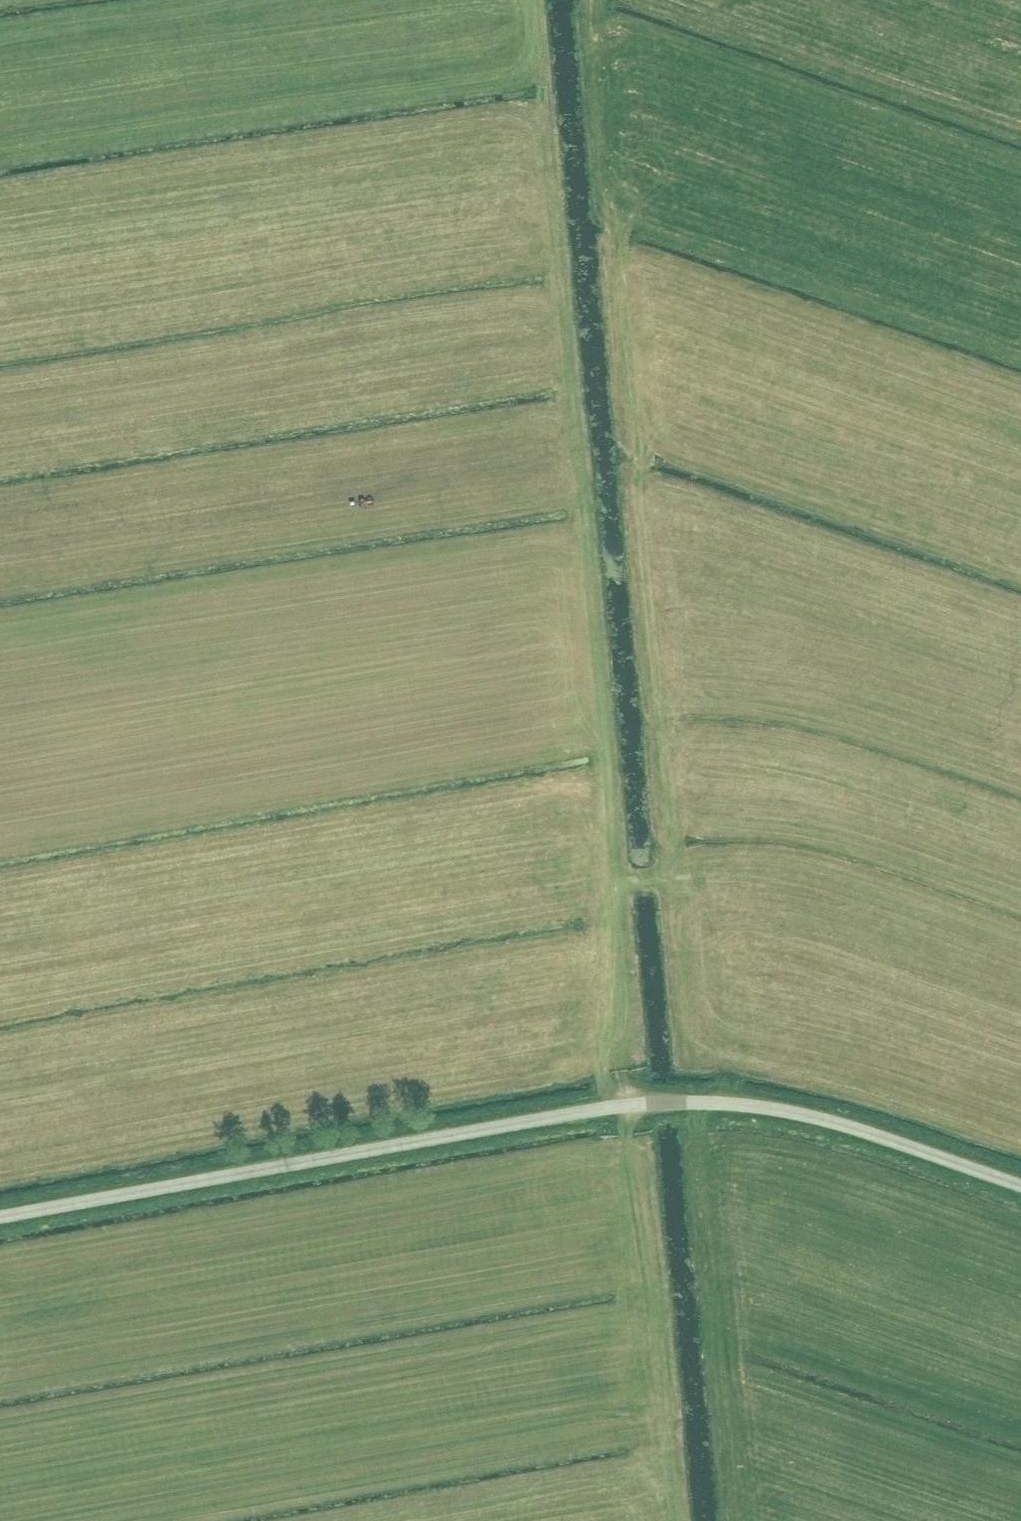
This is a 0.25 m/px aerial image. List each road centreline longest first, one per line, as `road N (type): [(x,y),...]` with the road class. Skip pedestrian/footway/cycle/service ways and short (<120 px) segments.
road 1 (unclassified): [(1020,1186),(776,1108),(639,1102),(0,1217)]
road 2 (track): [(639,1102),(682,1520)]

